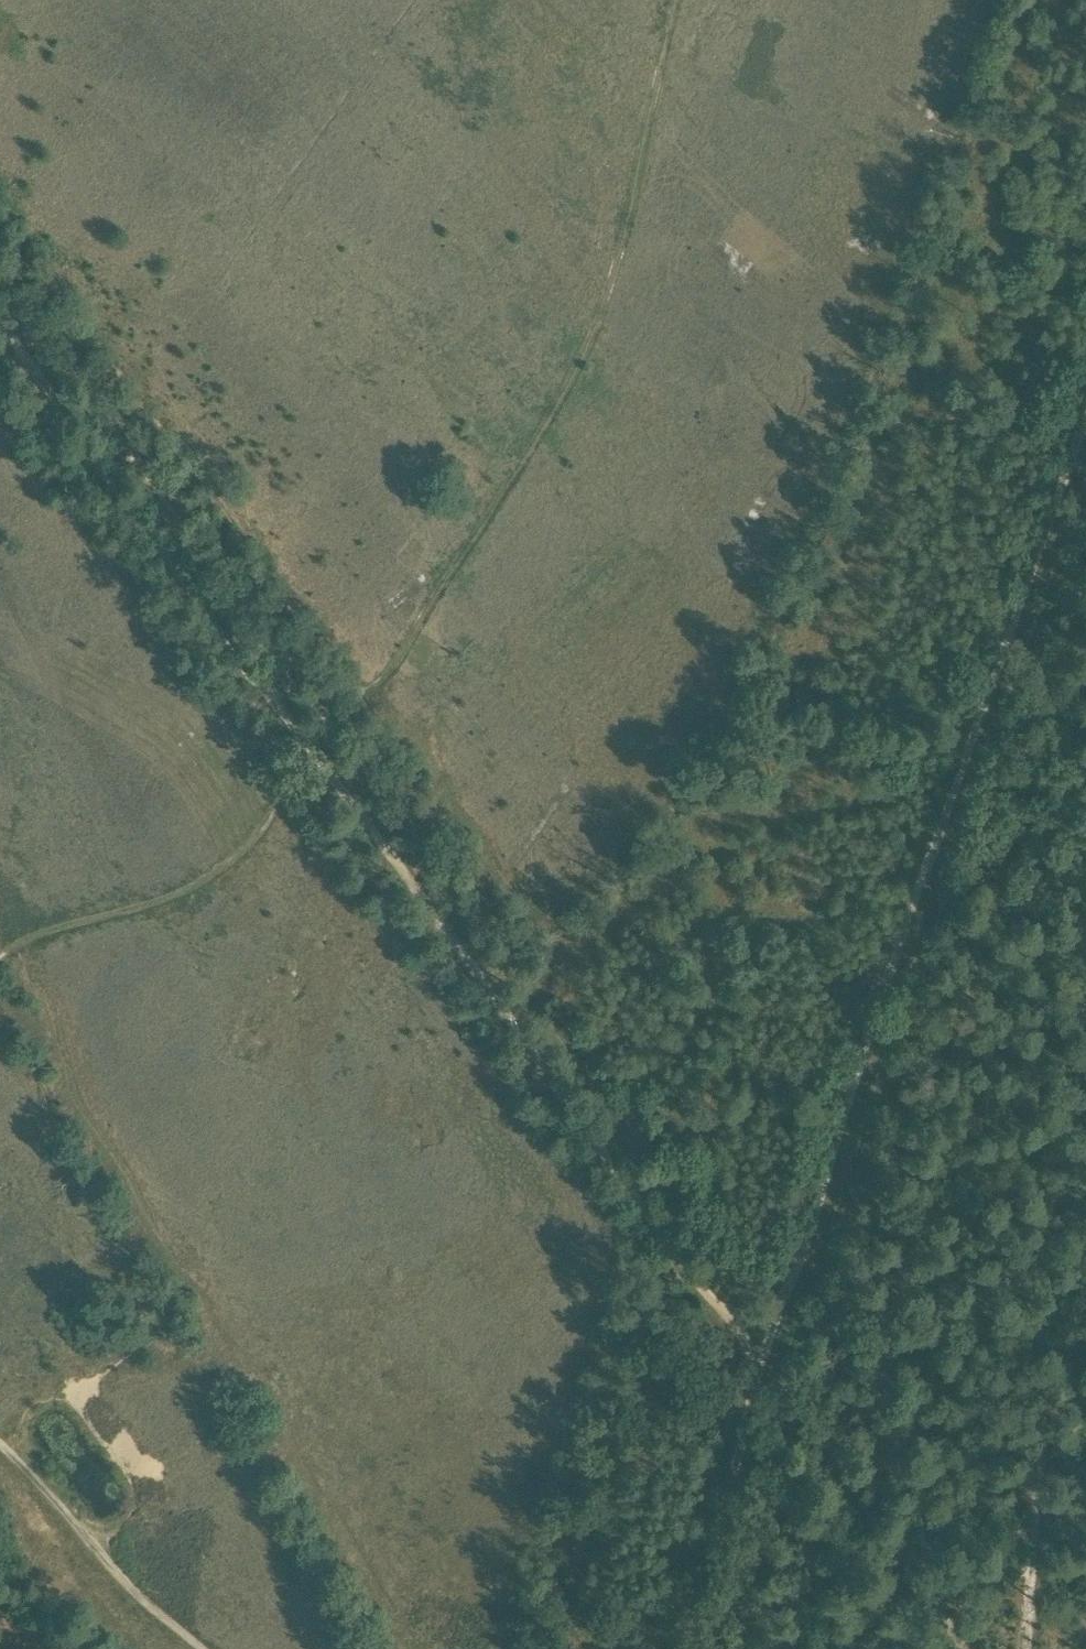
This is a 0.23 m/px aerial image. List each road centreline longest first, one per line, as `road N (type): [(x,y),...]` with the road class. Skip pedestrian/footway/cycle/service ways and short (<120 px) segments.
road 1 (track): [(0,321),(587,1133),(764,1361)]
road 2 (track): [(1085,420),(889,975),(764,1361)]
road 3 (track): [(969,1648),(764,1361)]
road 4 (track): [(1085,1322),(1041,1458),(1029,1648)]
road 5 (track): [(764,1361),(687,1648)]

